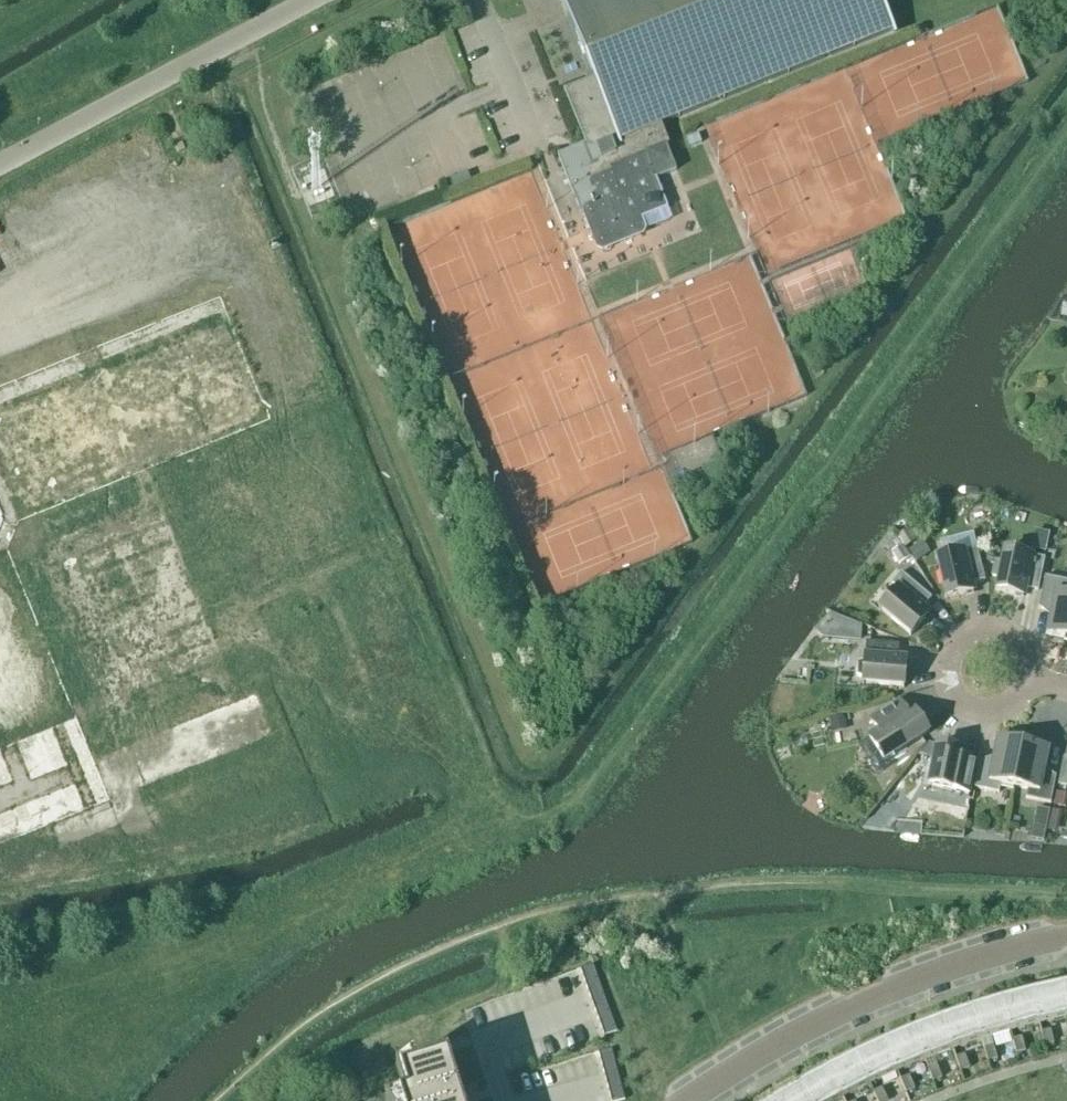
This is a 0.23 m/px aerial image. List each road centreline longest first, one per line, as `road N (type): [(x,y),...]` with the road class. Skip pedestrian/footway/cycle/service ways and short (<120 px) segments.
road 1 (residential): [(687,1100),(866,1000),(964,963),(1066,938)]
road 2 (unclassified): [(0,163),(320,0)]
road 3 (residential): [(1022,680),(1019,654),(999,635),(960,640),(945,662),(948,689),(968,708),(995,709),(1017,693)]

